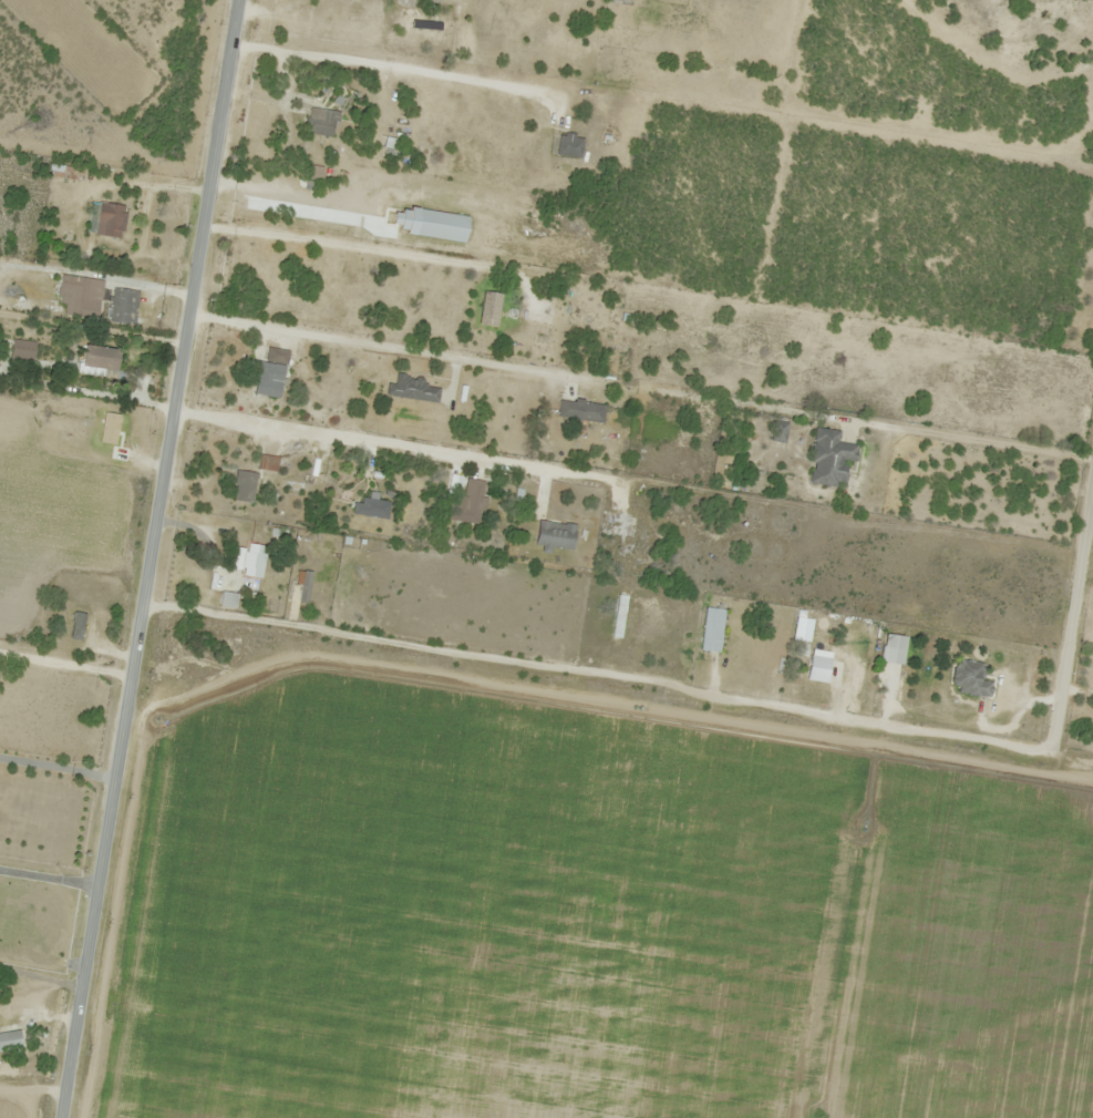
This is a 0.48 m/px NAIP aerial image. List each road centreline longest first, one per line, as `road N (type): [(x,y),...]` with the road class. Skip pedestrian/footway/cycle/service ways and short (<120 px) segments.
road 1 (residential): [(69,1117),(239,0)]
road 2 (residential): [(144,603),(1053,749)]
road 3 (residential): [(1053,749),(1092,495)]

